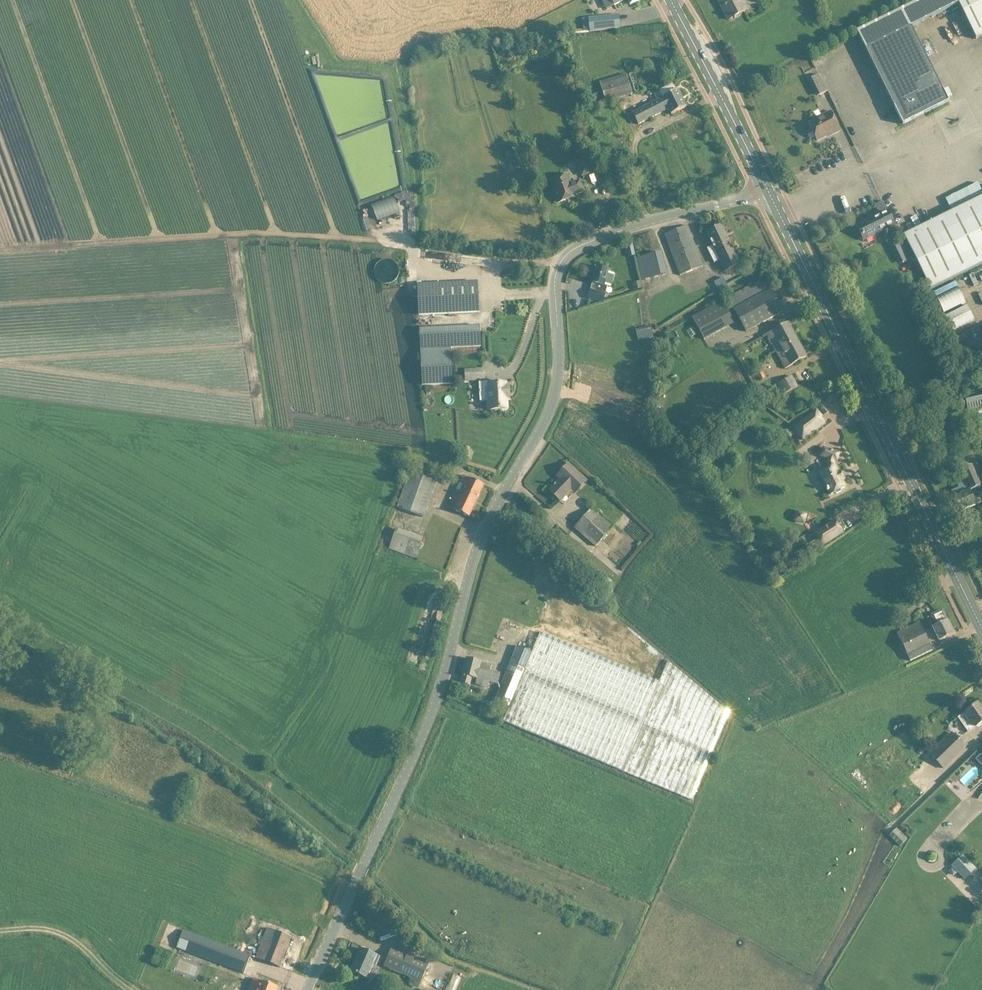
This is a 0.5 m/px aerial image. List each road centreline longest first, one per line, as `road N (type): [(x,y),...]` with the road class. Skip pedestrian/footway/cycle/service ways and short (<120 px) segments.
road 1 (tertiary): [(306,989),(429,720),(481,541),(552,404),(558,267),(575,249),(623,230),(767,190)]
road 2 (secondary): [(981,629),(767,190)]
road 3 (secondary): [(767,190),(670,0)]

